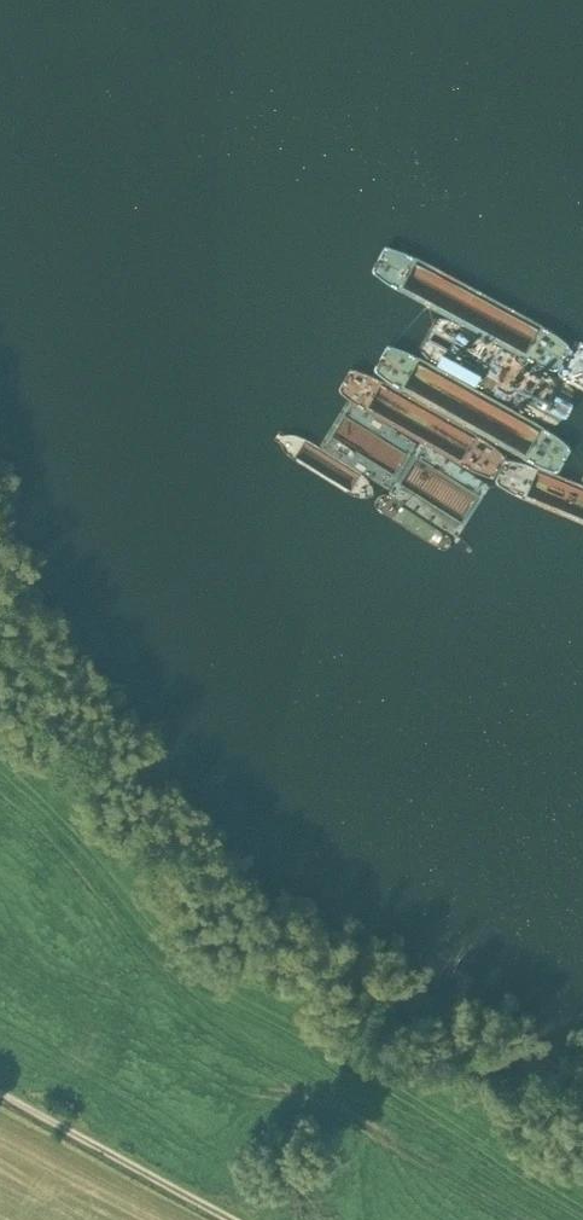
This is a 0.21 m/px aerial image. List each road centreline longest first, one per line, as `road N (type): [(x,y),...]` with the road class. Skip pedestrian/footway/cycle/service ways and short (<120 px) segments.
road 1 (track): [(232,1219),(0,1091)]

